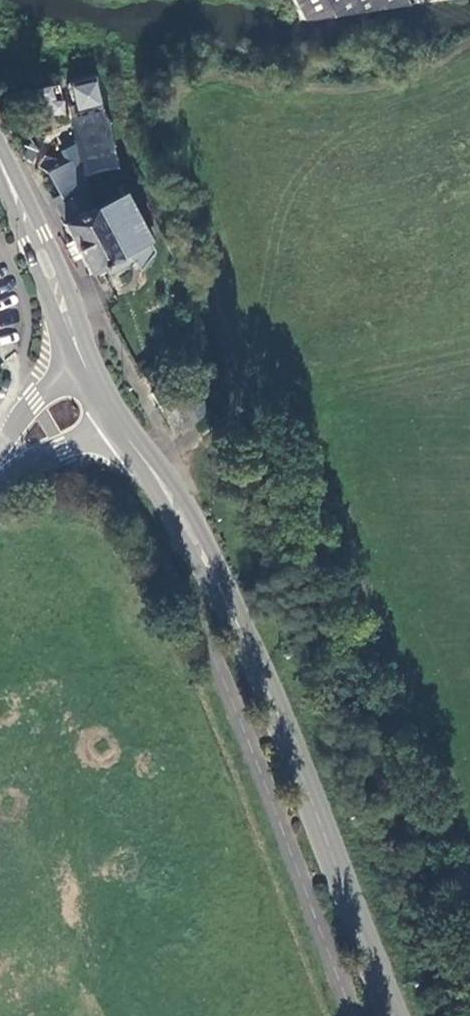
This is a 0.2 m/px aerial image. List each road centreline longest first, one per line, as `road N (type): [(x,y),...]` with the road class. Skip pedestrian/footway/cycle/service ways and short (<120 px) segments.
road 1 (primary): [(398,1015),(239,630),(119,428)]
road 2 (primary): [(83,362),(0,165)]
road 3 (tertiary): [(0,476),(119,428)]
road 4 (tertiary): [(83,362),(34,400),(0,448)]

